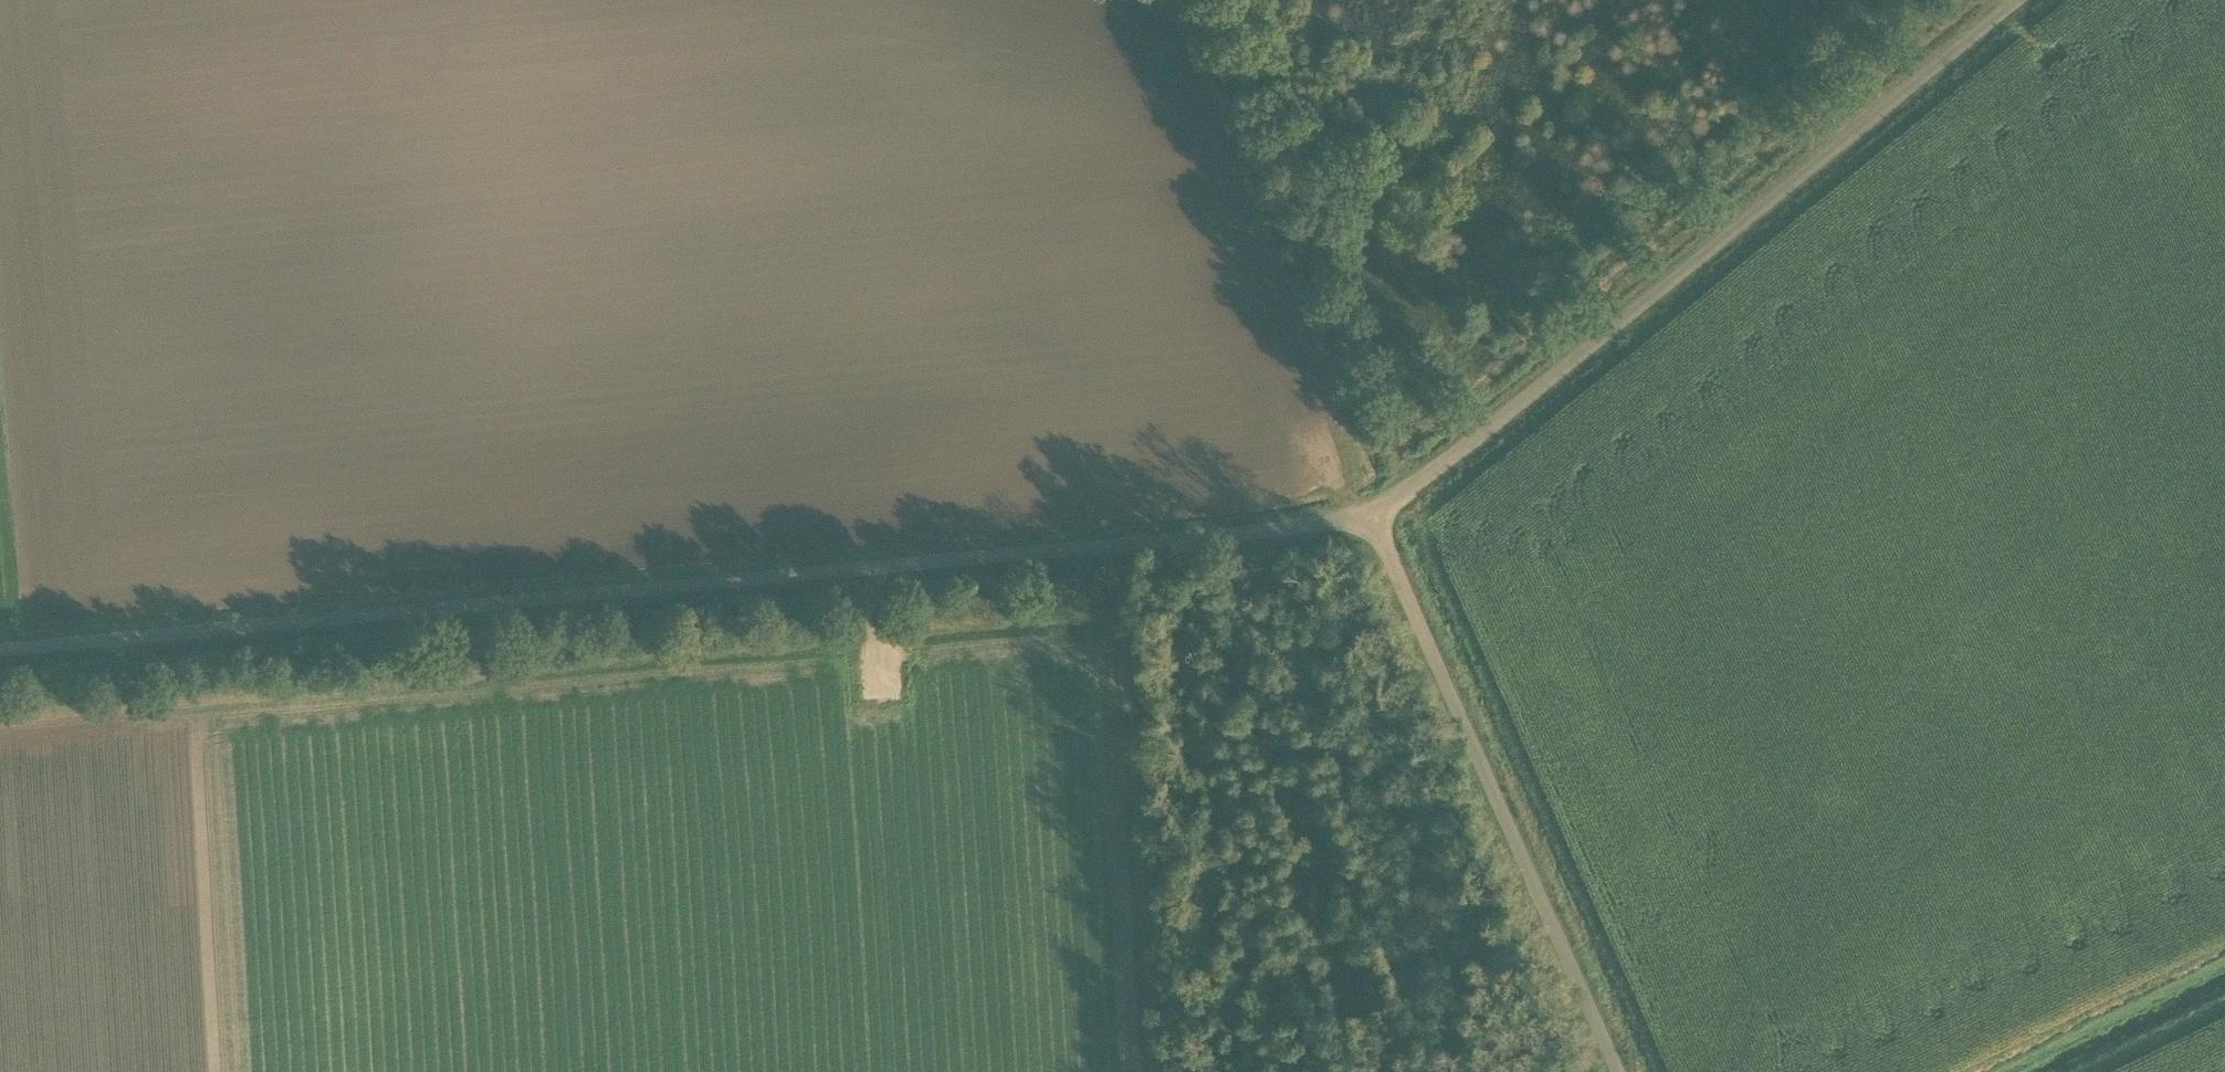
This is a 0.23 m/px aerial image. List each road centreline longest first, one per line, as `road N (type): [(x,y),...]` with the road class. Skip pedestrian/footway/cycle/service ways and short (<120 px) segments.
road 1 (unclassified): [(0,655),(1282,529),(1386,499)]
road 2 (unclassified): [(1386,499),(1448,459),(2013,0)]
road 3 (unclassified): [(1624,1071),(1386,499)]
road 4 (track): [(1172,0),(1186,3),(1394,447),(1386,499)]

